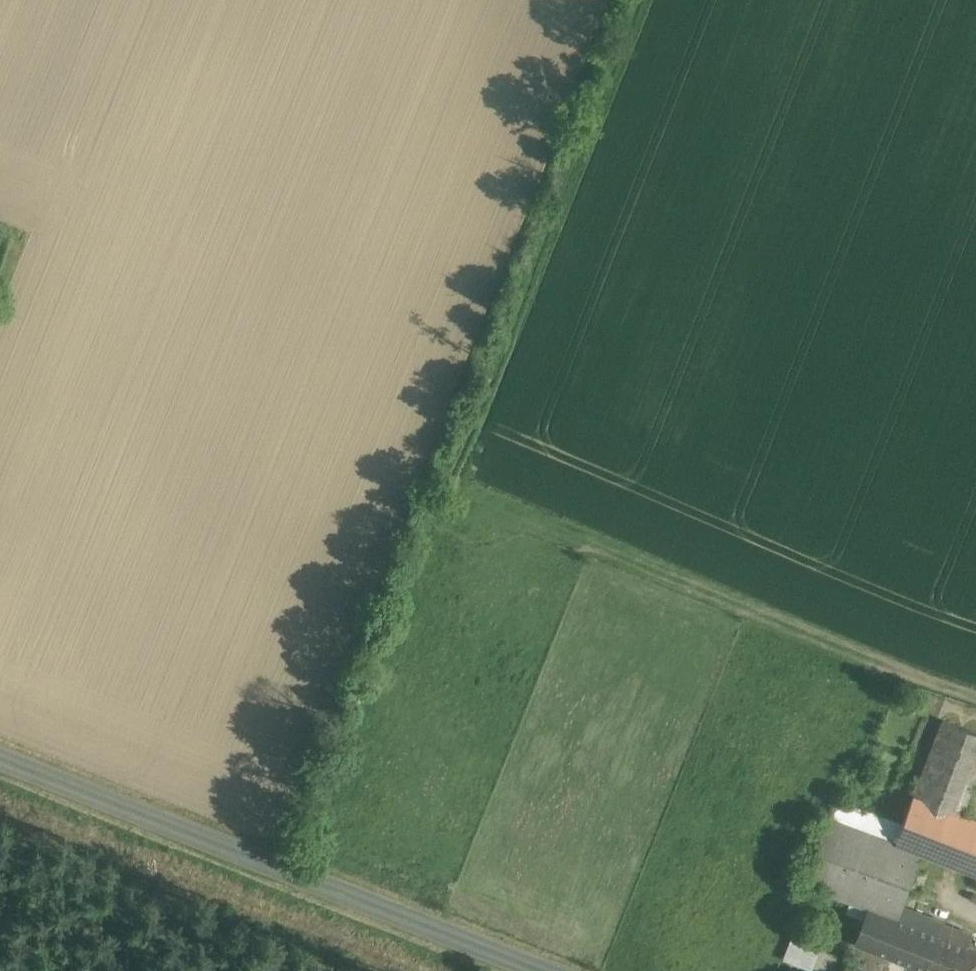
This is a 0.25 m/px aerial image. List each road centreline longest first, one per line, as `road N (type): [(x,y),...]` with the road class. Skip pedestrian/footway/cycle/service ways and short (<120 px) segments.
road 1 (unclassified): [(0,748),(563,970)]

